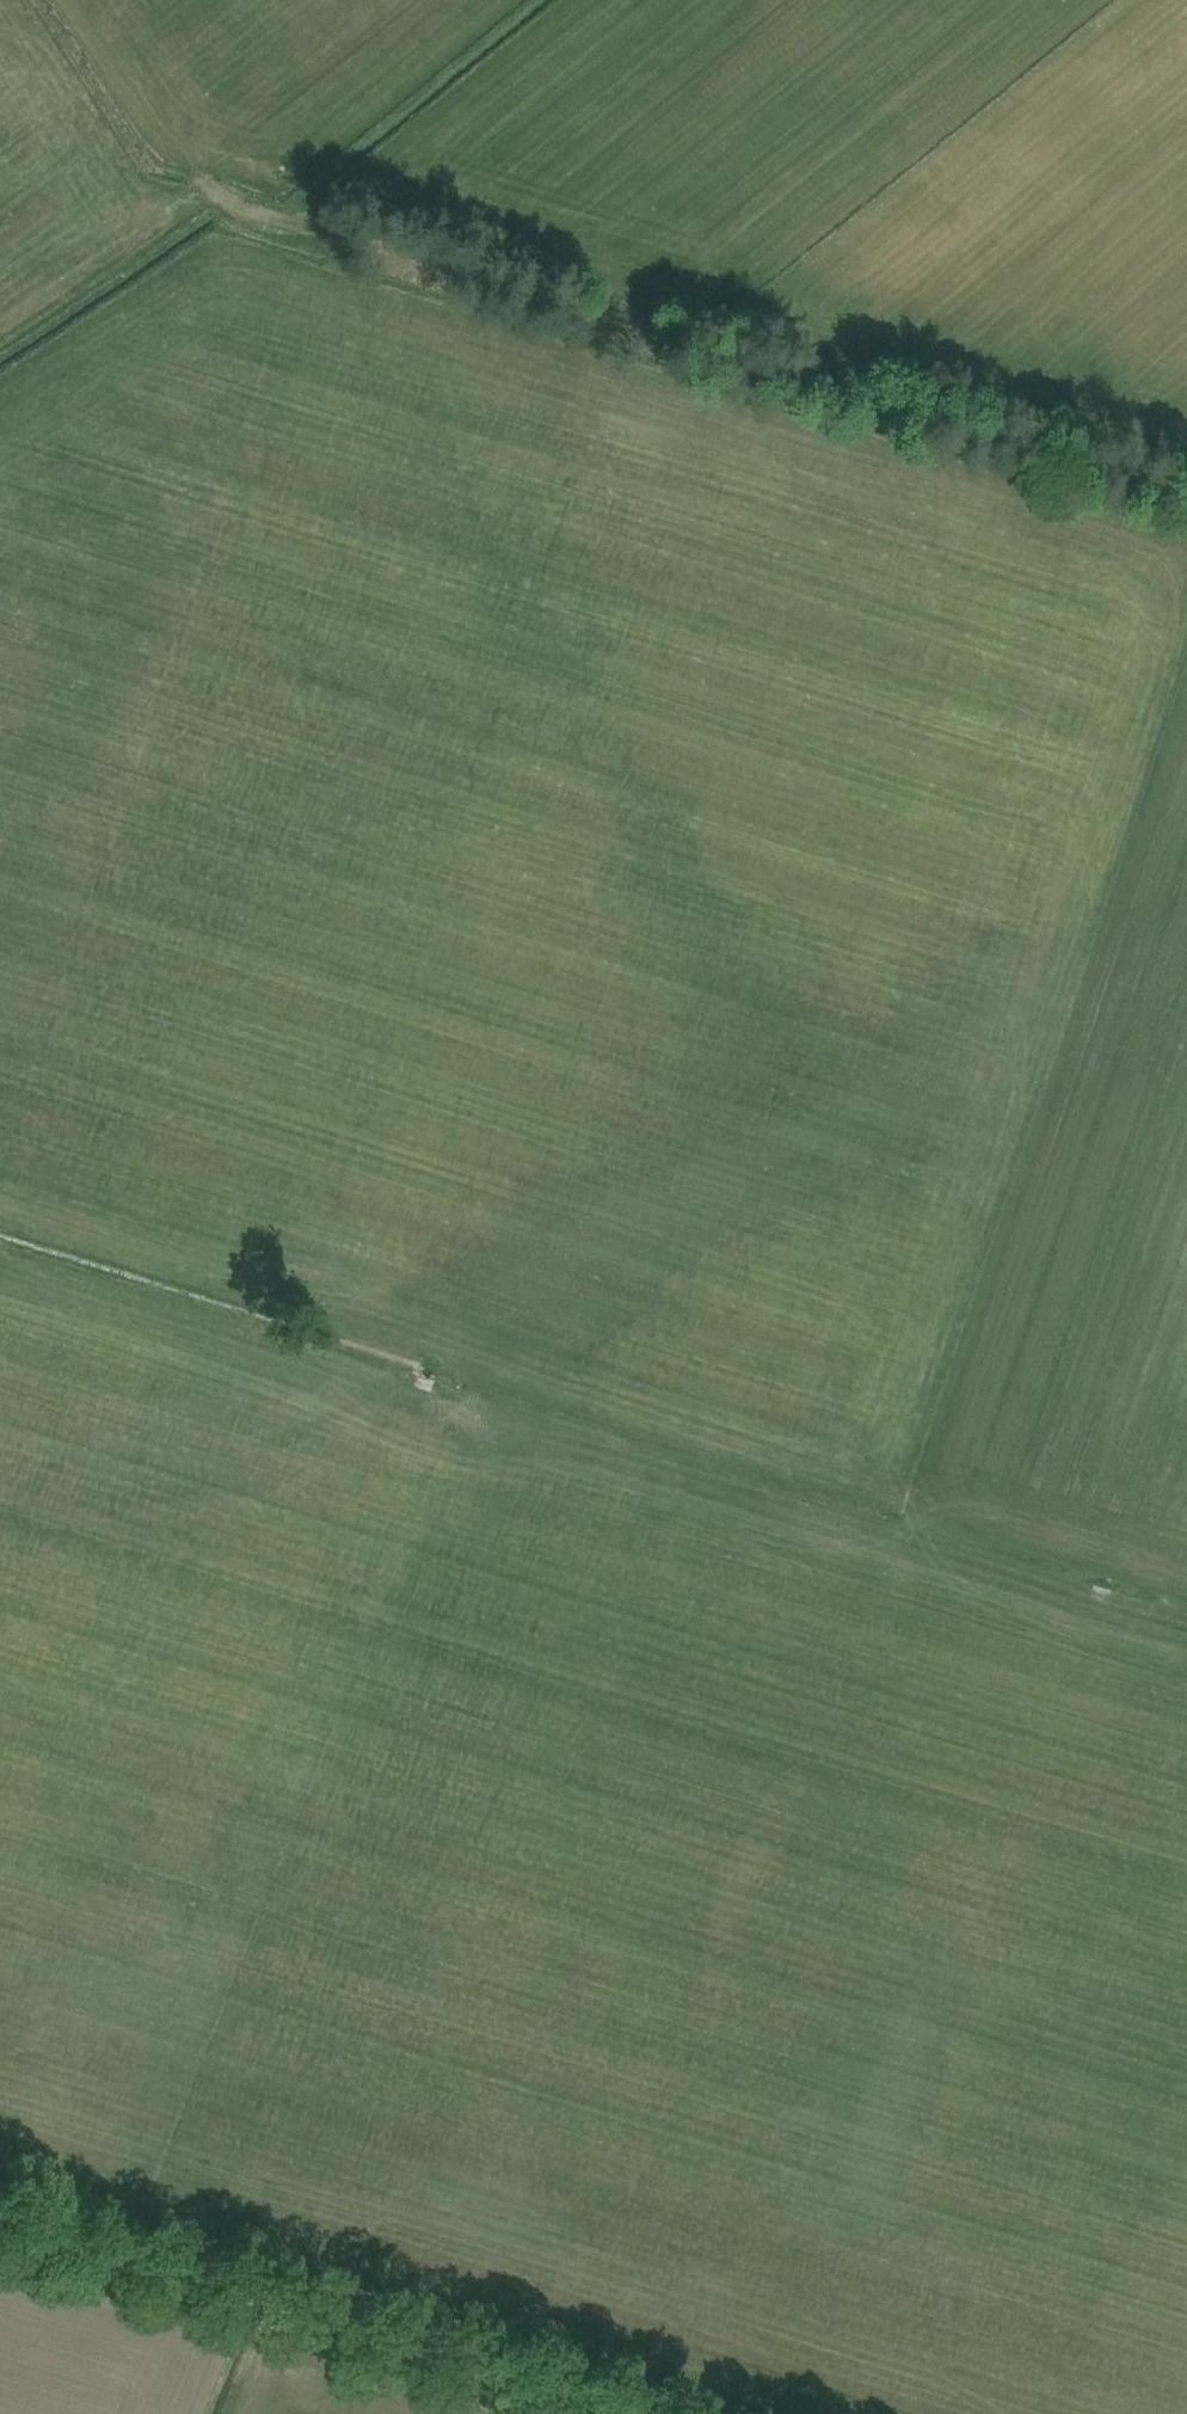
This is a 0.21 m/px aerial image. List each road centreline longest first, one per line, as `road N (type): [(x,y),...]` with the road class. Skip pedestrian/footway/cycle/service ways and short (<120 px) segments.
road 1 (unclassified): [(632,2413),(0,2220)]

